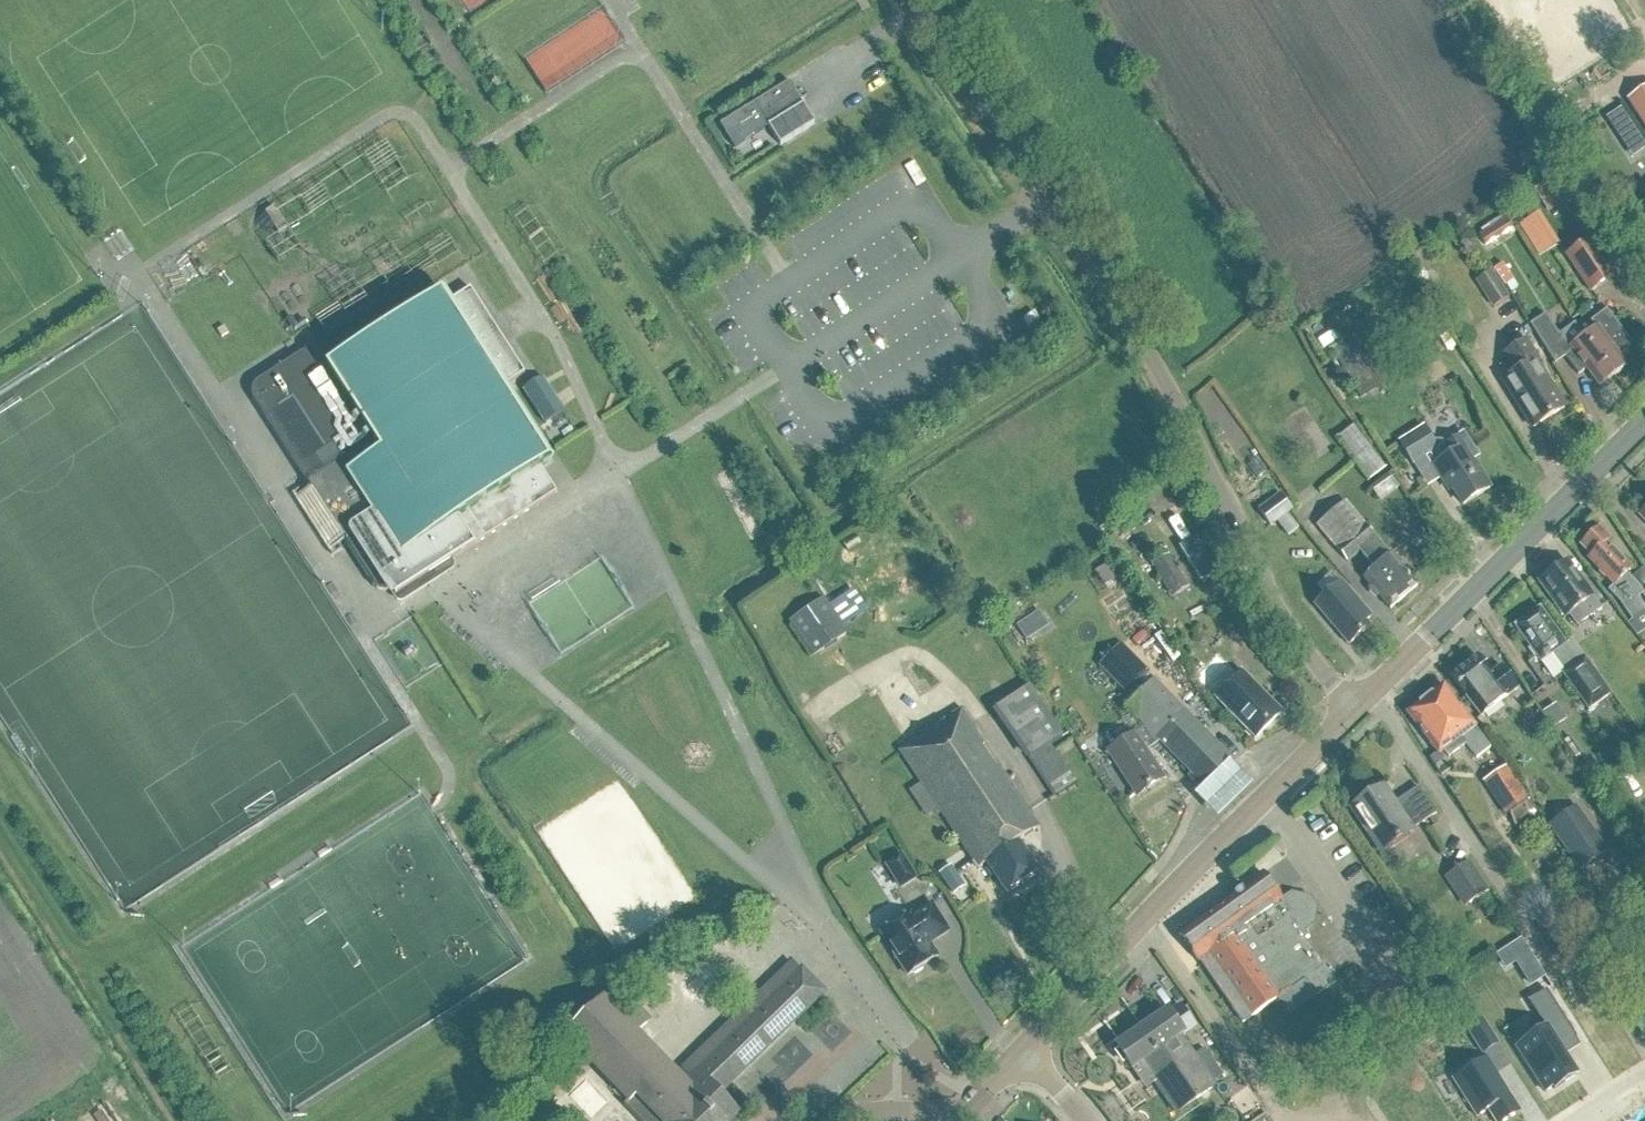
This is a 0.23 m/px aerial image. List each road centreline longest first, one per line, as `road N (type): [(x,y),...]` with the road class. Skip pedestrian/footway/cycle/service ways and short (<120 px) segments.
road 1 (unclassified): [(1356,708),(1286,626),(1157,370),(920,0)]
road 2 (primary): [(1019,1053),(1356,708)]
road 3 (primary): [(1356,708),(1644,422)]

